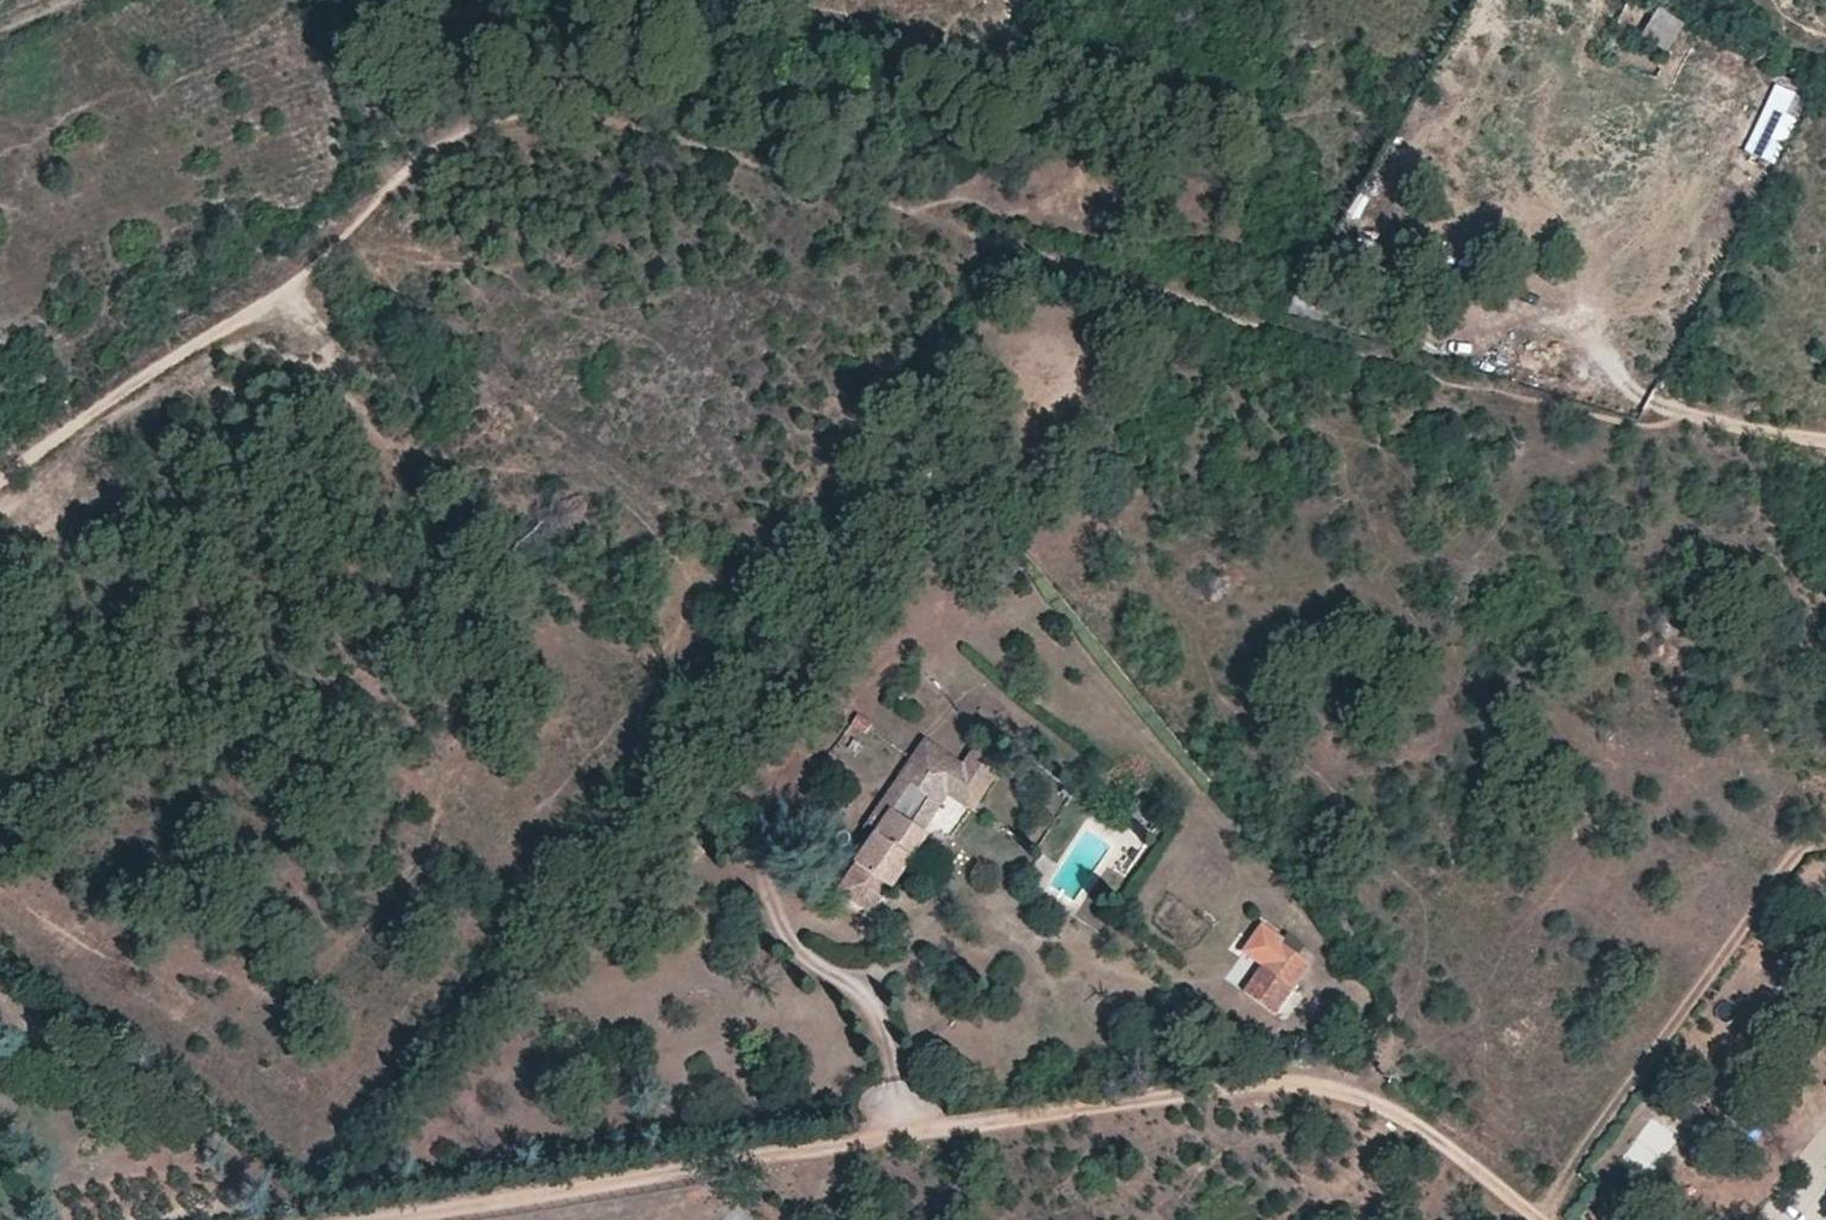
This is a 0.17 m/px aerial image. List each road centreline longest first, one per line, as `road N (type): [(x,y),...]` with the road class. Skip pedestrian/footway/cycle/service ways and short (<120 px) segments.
road 1 (track): [(0,488),(120,398),(290,294),(434,152),(524,125),(653,139),(1441,385),(1649,427),(1694,417),(1825,446)]
road 2 (track): [(333,1219),(1290,1079),(1401,1114),(1545,1219)]
road 3 (track): [(901,1132),(882,1028),(803,959)]
road 4 (track): [(1694,417),(1628,391),(1591,337)]

